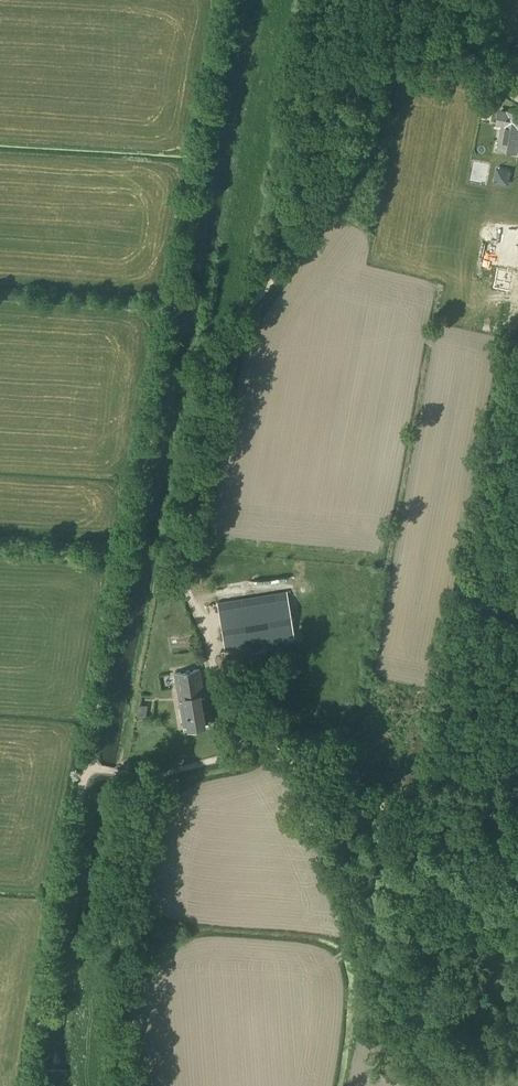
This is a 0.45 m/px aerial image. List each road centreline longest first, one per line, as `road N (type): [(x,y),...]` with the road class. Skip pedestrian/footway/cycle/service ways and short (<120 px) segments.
road 1 (track): [(262,729),(233,705),(179,550),(222,362),(319,212),(386,79),(409,2)]
road 2 (track): [(82,771),(227,0)]
road 3 (track): [(36,1085),(82,771)]
road 4 (track): [(147,777),(132,817),(133,1085)]
road 5 (track): [(290,757),(352,801),(517,816)]
road 6 (track): [(147,777),(196,745),(262,729),(290,757)]
road 7 (track): [(409,2),(462,32),(496,84),(517,97)]

